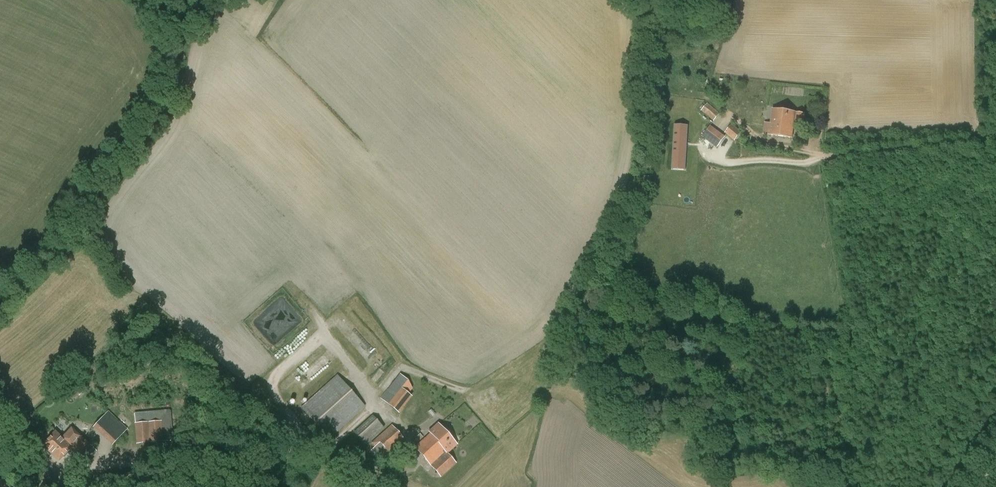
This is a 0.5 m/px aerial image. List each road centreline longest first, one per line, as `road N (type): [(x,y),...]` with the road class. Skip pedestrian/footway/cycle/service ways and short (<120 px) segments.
road 1 (track): [(995,134),(947,146),(821,154)]

